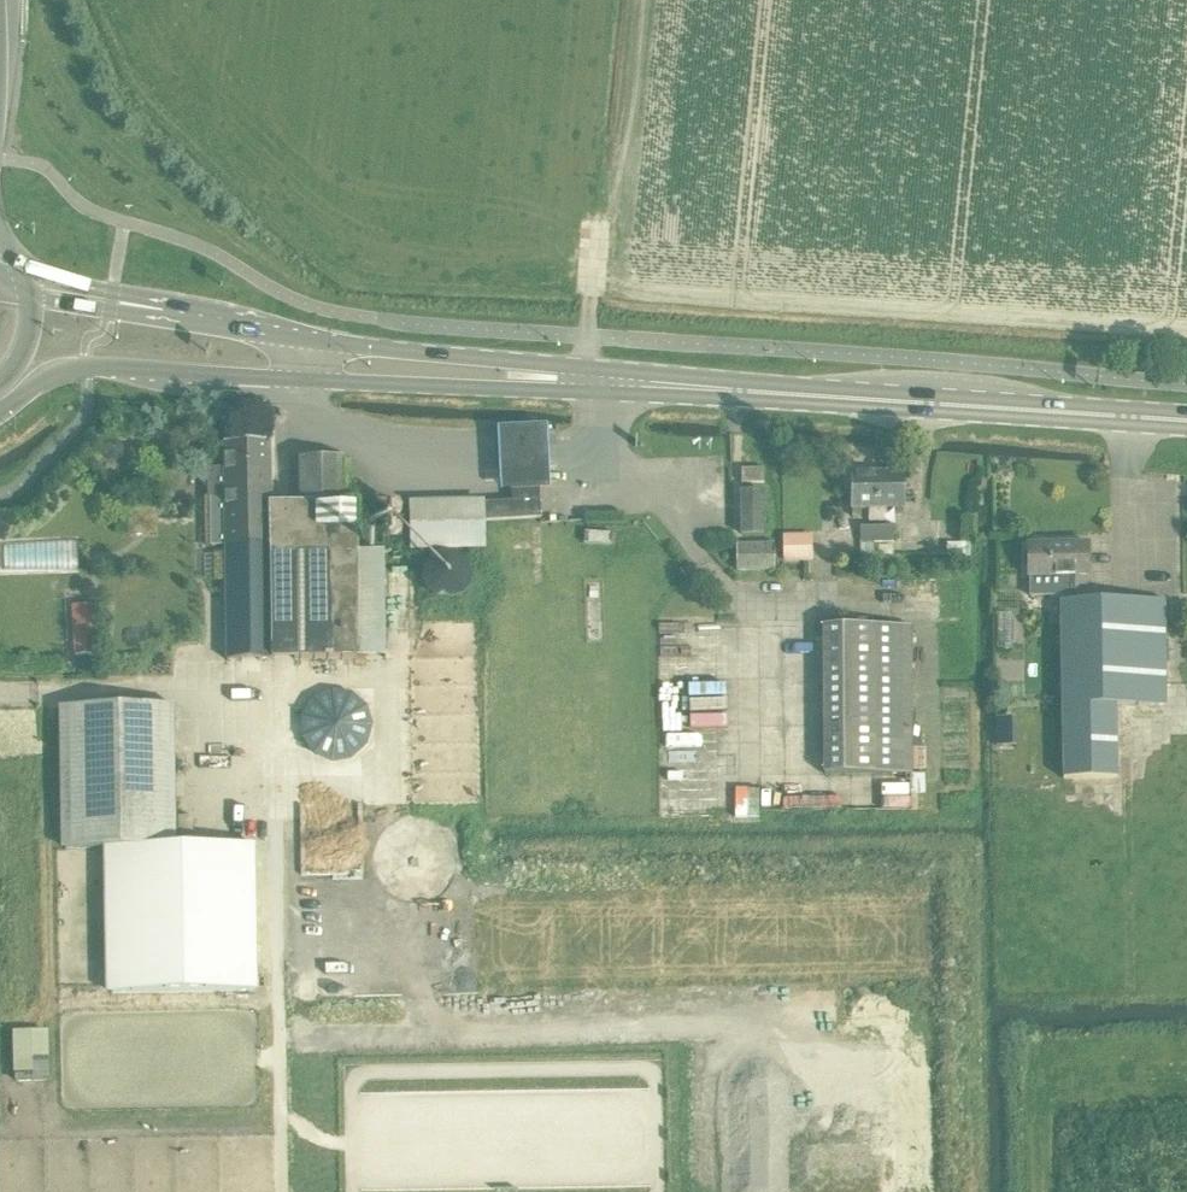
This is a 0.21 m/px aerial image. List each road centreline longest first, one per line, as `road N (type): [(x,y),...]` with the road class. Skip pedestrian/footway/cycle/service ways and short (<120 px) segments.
road 1 (secondary): [(13,403),(67,367),(489,387),(602,381)]
road 2 (secondary): [(1186,419),(602,381)]
road 3 (secondary): [(602,381),(171,310)]
road 4 (secondary): [(171,310),(25,272)]
road 5 (secondary): [(171,310),(33,300)]

